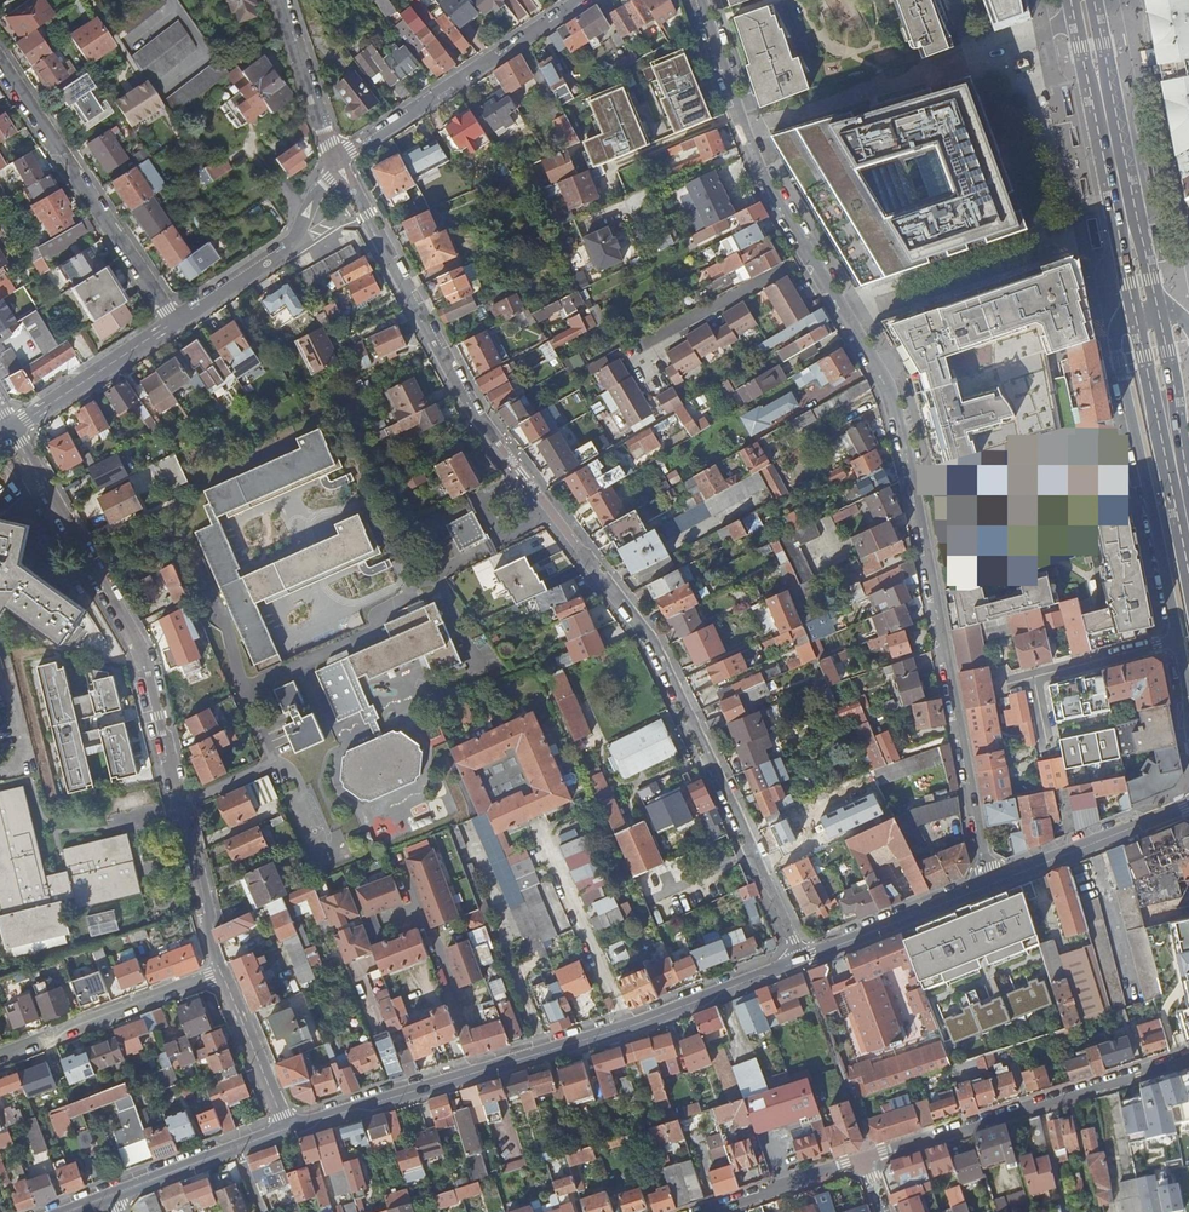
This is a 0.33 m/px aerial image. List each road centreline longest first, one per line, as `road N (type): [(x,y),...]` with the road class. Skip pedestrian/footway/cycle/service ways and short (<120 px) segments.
road 1 (residential): [(992,880),(896,406),(771,190),(701,0)]
road 2 (residential): [(338,164),(473,408),(653,645),(801,960)]
road 3 (residential): [(221,972),(146,667),(12,429)]
road 4 (residential): [(801,960),(628,1026),(287,1128)]
road 5 (residential): [(1135,313),(1118,322),(1115,349),(1177,640)]
road 6 (residential): [(1188,1060),(864,1161)]
road 7 (residential): [(0,52),(174,322)]
road 8 (primary): [(1071,0),(1135,313)]
road 9 (primary): [(1157,308),(1094,0)]
road 10 (residential): [(338,164),(587,0)]
road 11 (primary): [(1135,313),(1188,573)]
road 12 (residential): [(0,1055),(221,972)]
road 13 (residential): [(174,322),(284,252),(338,164)]
road 14 (residential): [(1188,806),(992,880)]
road 15 (residential): [(992,880),(801,960)]
road 16 (residential): [(12,429),(174,322)]
road 17 (residential): [(287,1128),(109,1196)]
road 18 (primary): [(1188,485),(1157,308)]
road 19 (residential): [(280,0),(338,164)]
road 20 (residential): [(221,972),(287,1128)]
road 21 (residential): [(864,1161),(706,1211)]
road 22 (residential): [(1177,640),(1035,681)]

